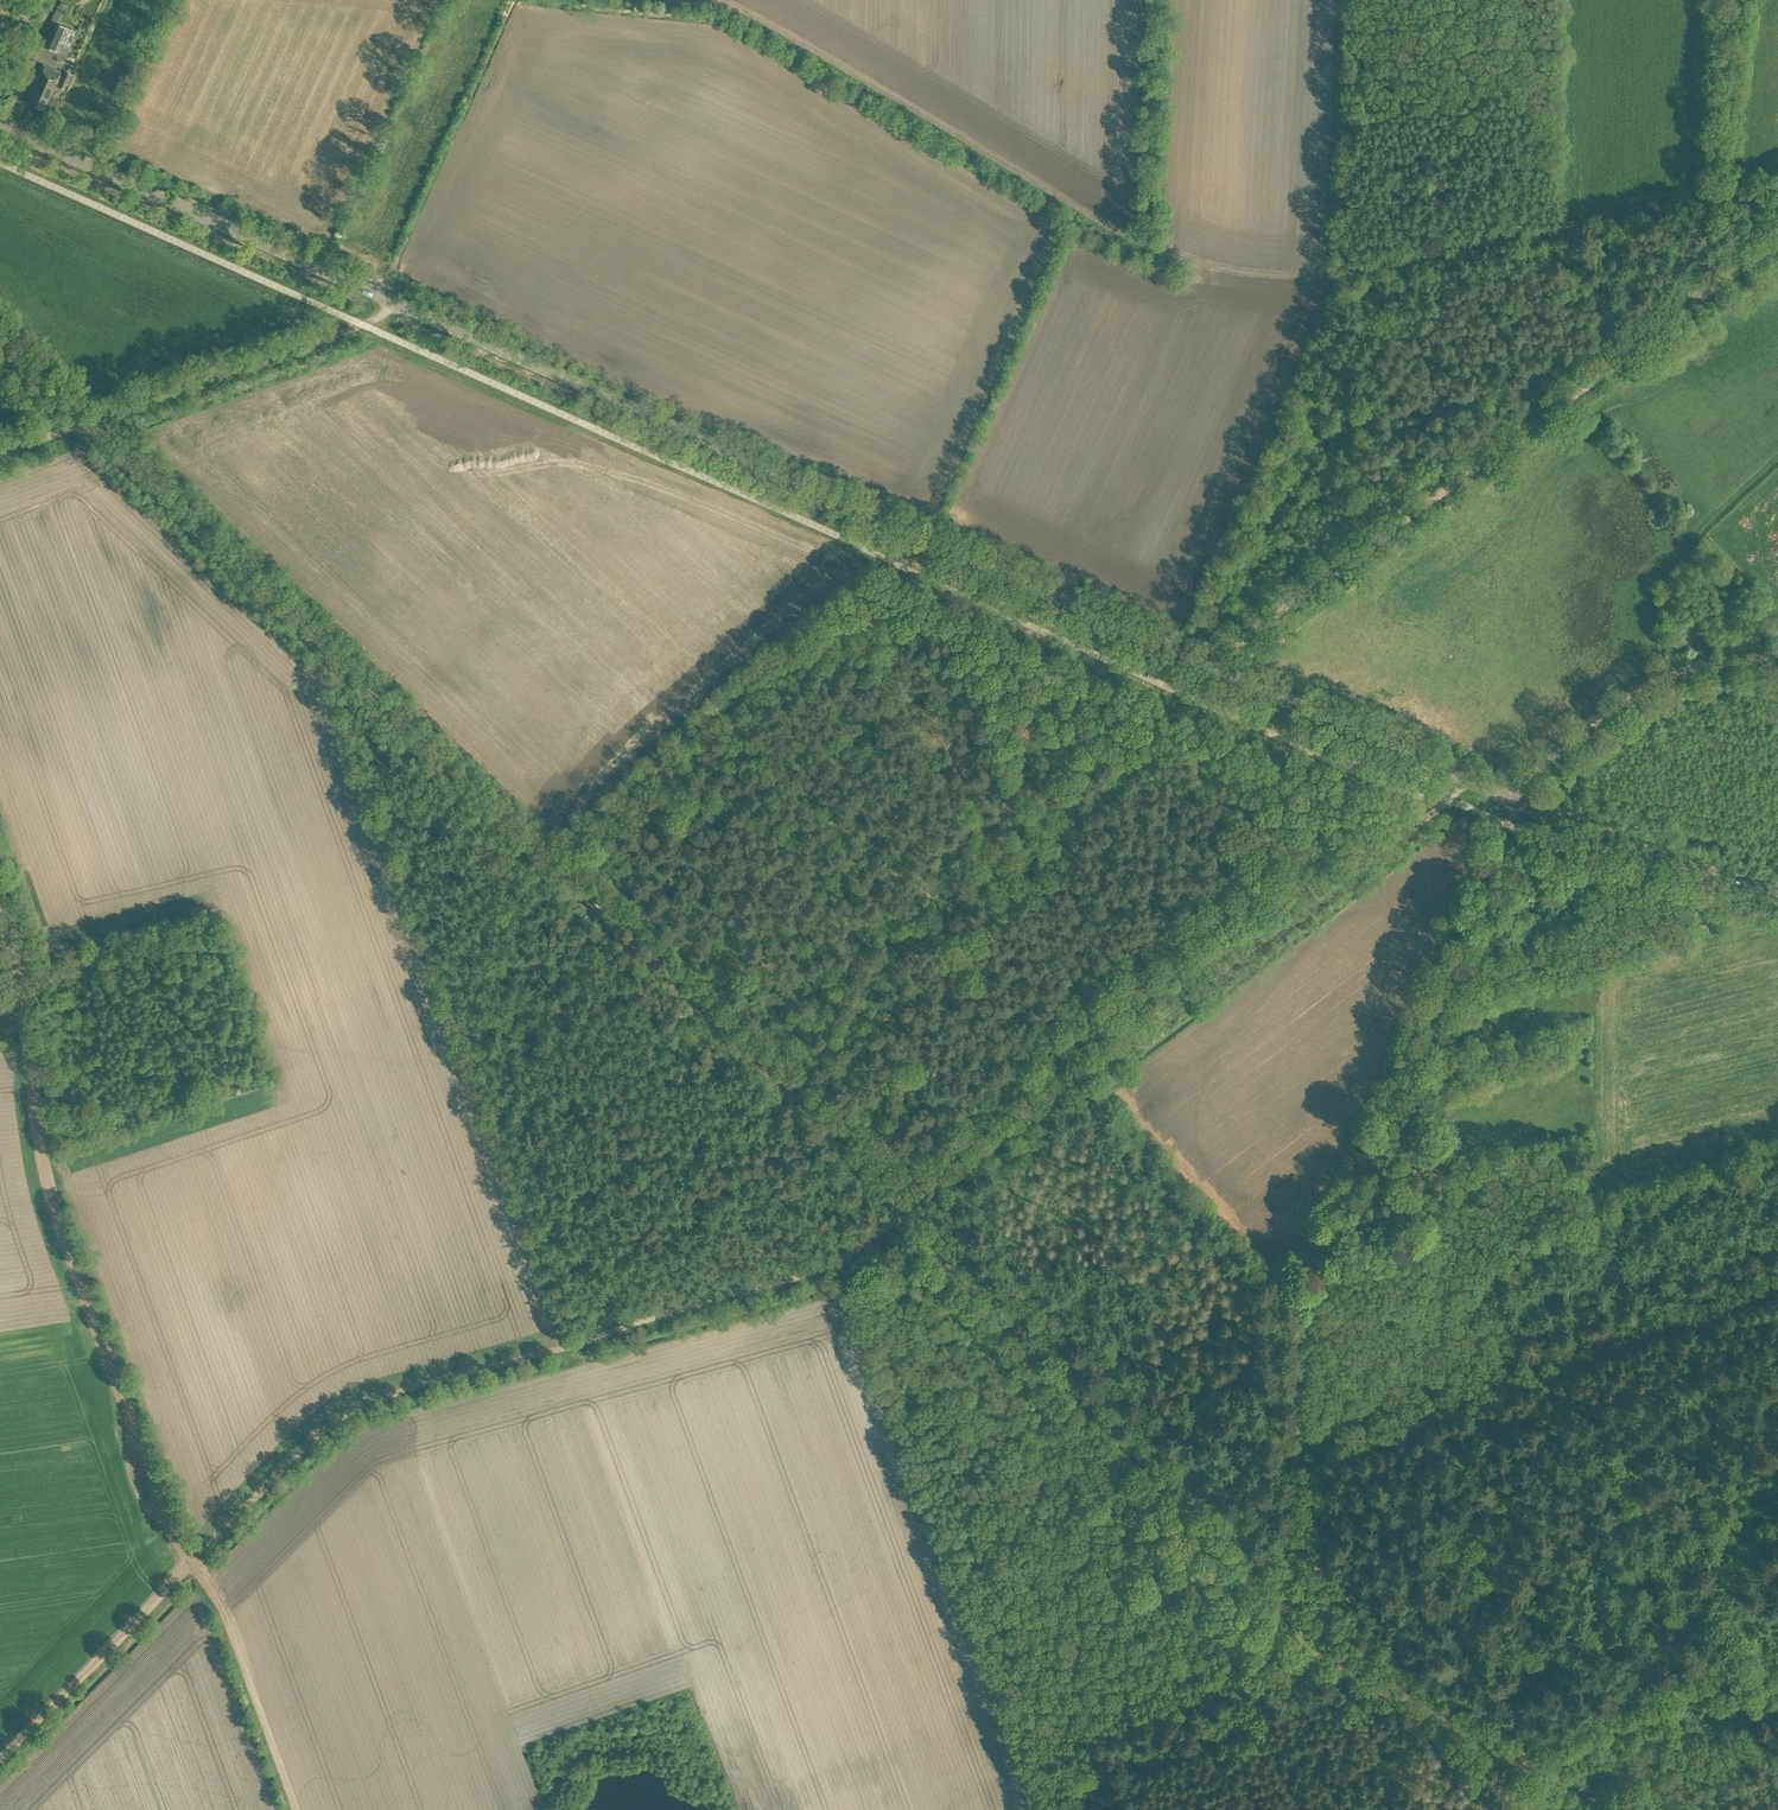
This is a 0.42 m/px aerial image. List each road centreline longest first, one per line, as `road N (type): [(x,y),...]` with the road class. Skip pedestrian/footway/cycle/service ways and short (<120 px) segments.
road 1 (tertiary): [(1513,802),(0,126)]
road 2 (unclassified): [(1623,1809),(1365,1680),(1323,1650),(1289,1607),(1298,1370),(1311,1293),(1369,1149),(1437,1027),(1513,802)]
road 3 (track): [(1777,209),(1697,205),(1360,271),(1240,268),(1166,253),(1115,231),(808,42),(722,4),(692,0)]
road 4 (track): [(903,1214),(759,1065),(83,424)]
road 5 (track): [(903,1214),(806,1274),(358,1407),(290,1461),(195,1561)]
road 6 (track): [(1467,780),(903,1214)]
road 7 (track): [(1217,669),(1229,646),(1777,238)]
road 8 (track): [(195,1561),(174,1537),(57,1219),(0,911)]
road 9 (track): [(1292,1616),(903,1214)]
road 10 (track): [(83,424),(361,324),(389,300)]
road 11 (track): [(1513,802),(1525,776),(1646,685),(1686,668),(1777,651)]
road 12 (tertiary): [(1777,898),(1660,863),(1513,802)]
road 13 (track): [(195,1561),(0,1758)]
road 14 (track): [(295,1809),(219,1602),(195,1561)]
road 15 (track): [(1542,1770),(1777,1656)]

